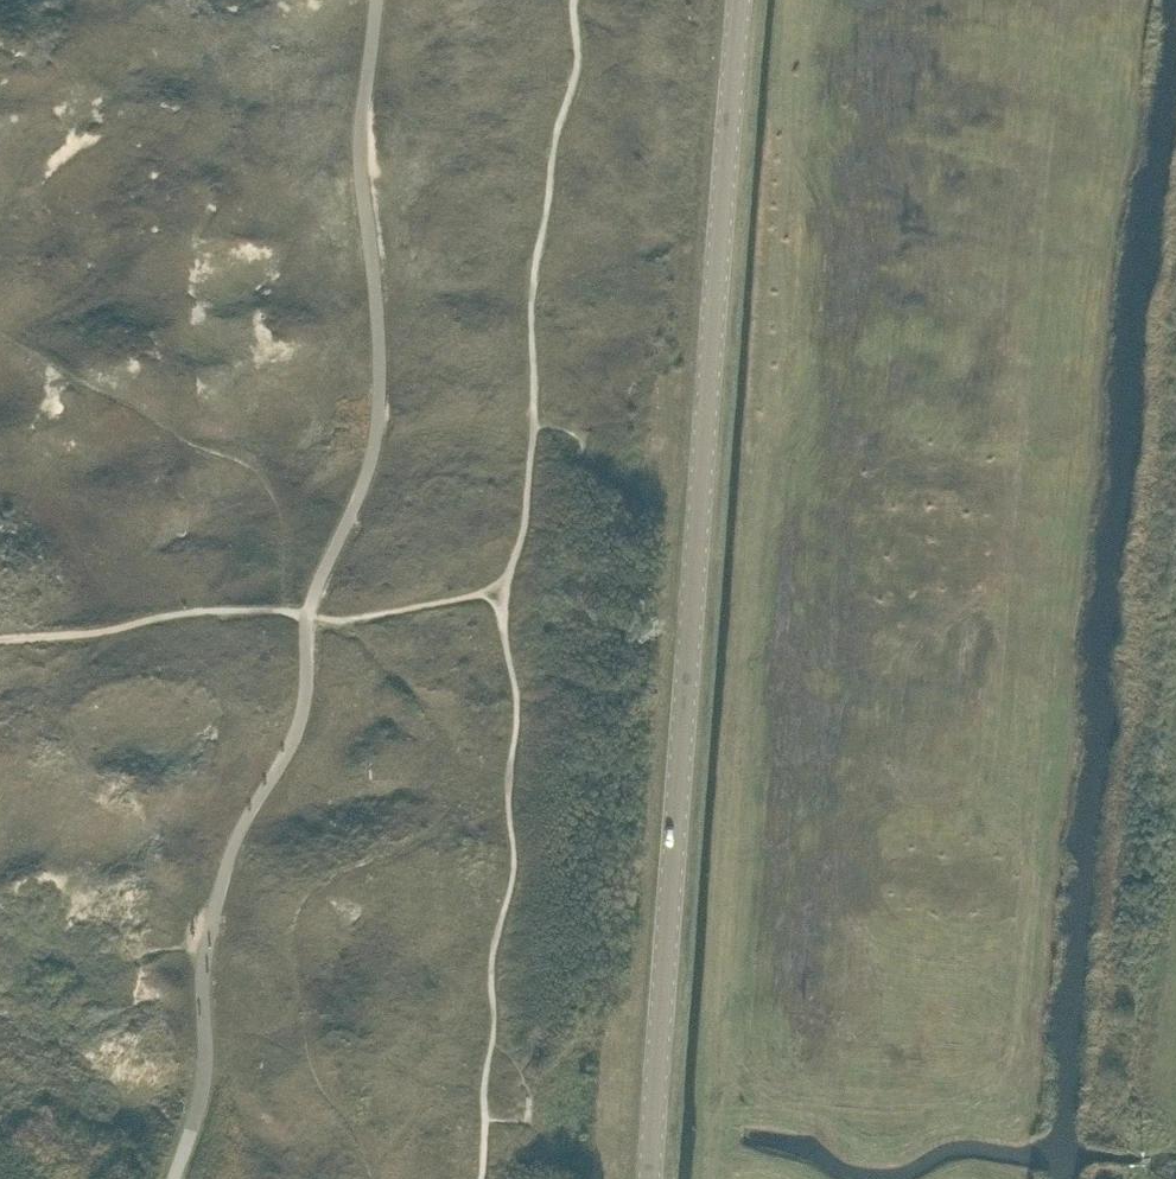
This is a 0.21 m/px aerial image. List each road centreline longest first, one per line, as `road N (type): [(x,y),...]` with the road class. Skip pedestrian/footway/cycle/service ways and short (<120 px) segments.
road 1 (tertiary): [(653,1178),(747,0)]

